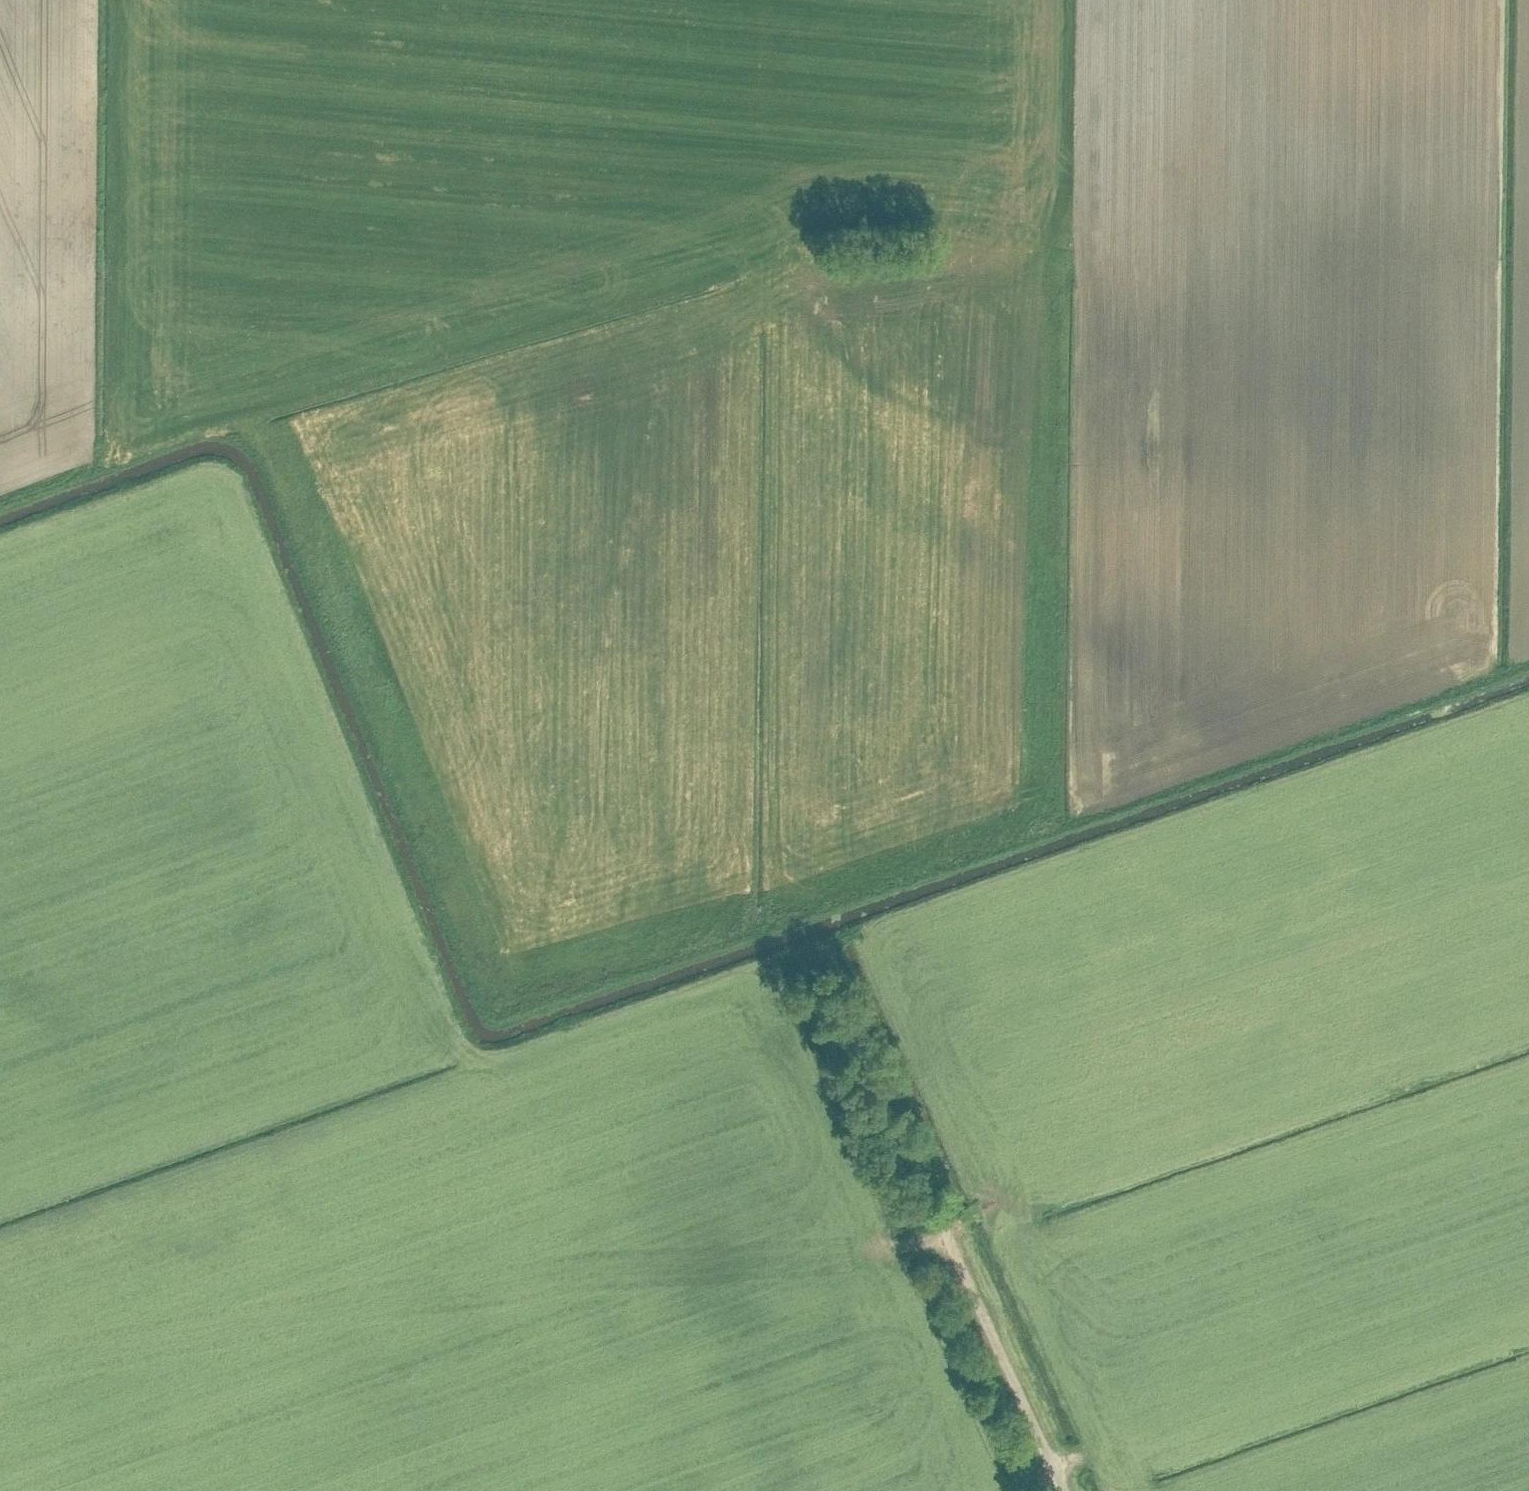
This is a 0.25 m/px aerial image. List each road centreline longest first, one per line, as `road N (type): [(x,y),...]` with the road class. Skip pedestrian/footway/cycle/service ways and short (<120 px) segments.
road 1 (unclassified): [(1065,1490),(945,1226)]

